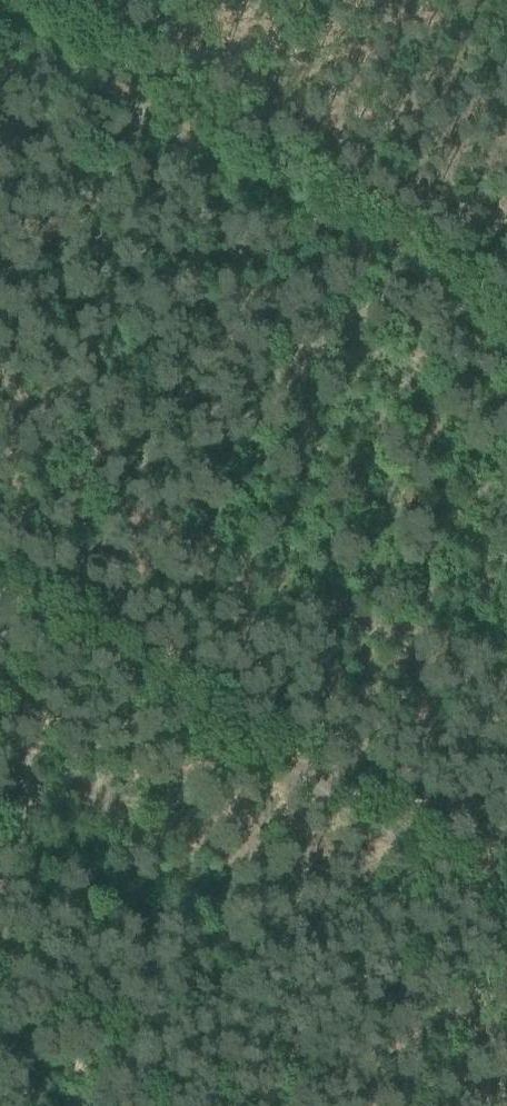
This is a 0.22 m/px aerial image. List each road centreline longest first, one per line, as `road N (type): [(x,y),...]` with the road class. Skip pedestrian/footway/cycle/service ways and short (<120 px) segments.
road 1 (track): [(33,610),(506,902)]

